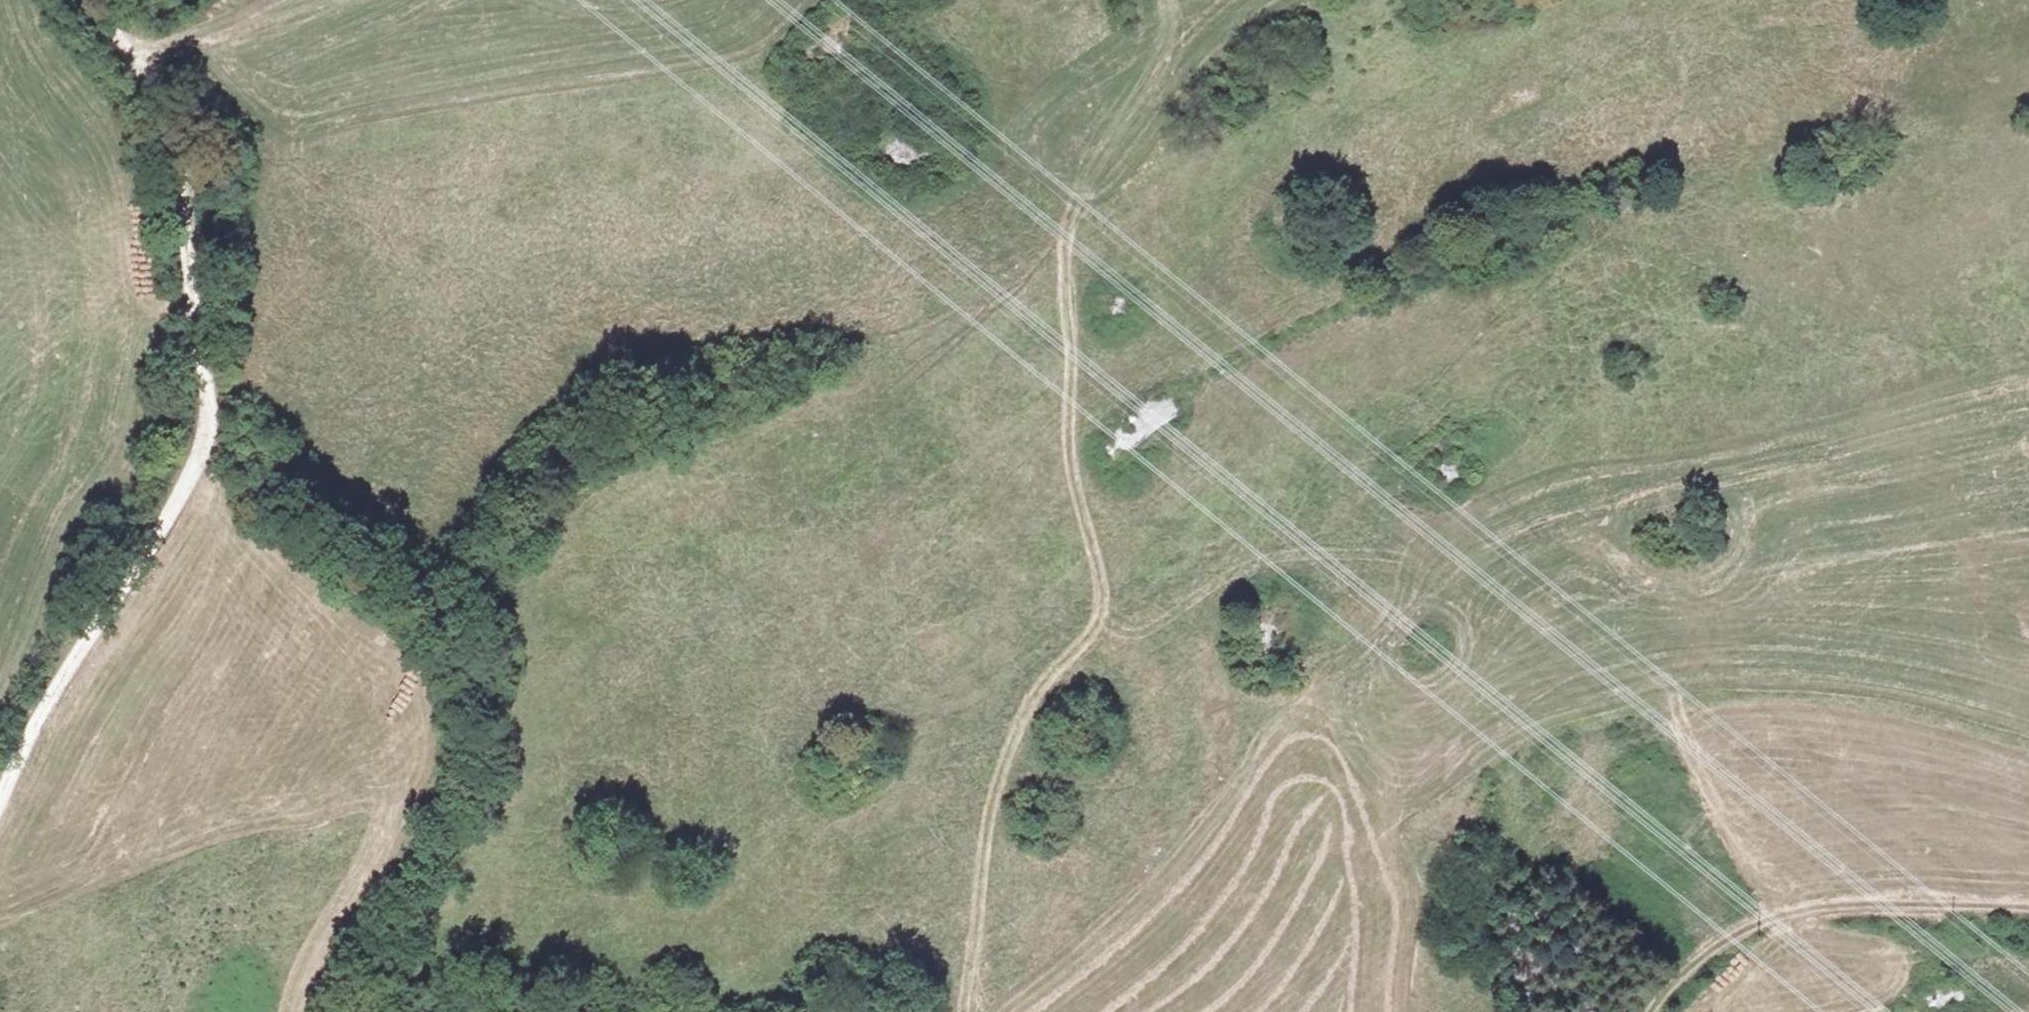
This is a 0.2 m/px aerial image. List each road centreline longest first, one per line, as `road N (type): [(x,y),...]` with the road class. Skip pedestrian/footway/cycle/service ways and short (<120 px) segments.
road 1 (track): [(108,0),(169,150),(205,370),(200,445),(162,524),(77,647),(0,794)]
road 2 (track): [(1649,1011),(1730,936),(1785,908),(2028,907)]

